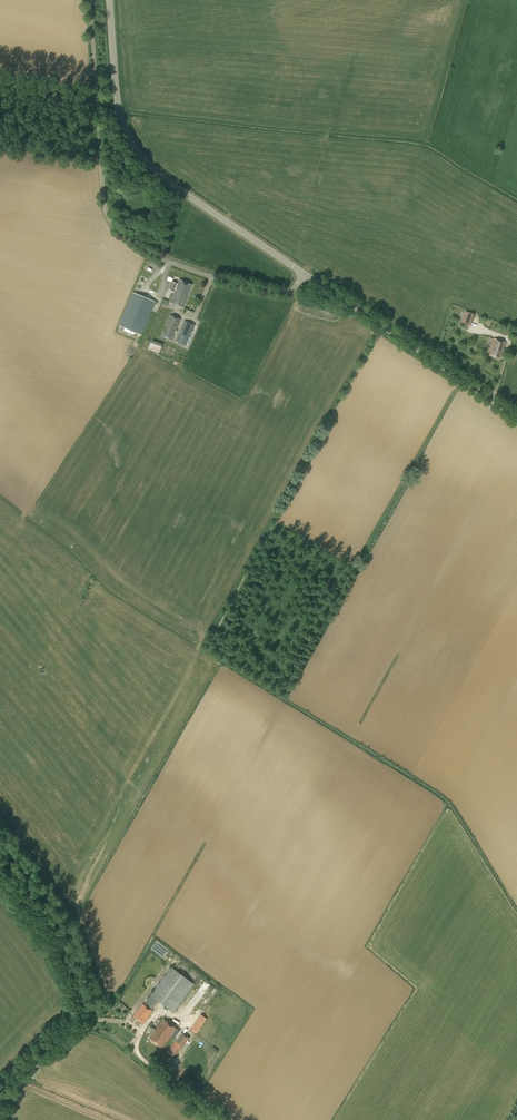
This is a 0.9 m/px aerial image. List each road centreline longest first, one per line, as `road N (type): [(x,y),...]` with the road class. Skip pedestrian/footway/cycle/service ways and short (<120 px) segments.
road 1 (unclassified): [(516,418),(157,175),(134,148),(120,112),(110,0)]

